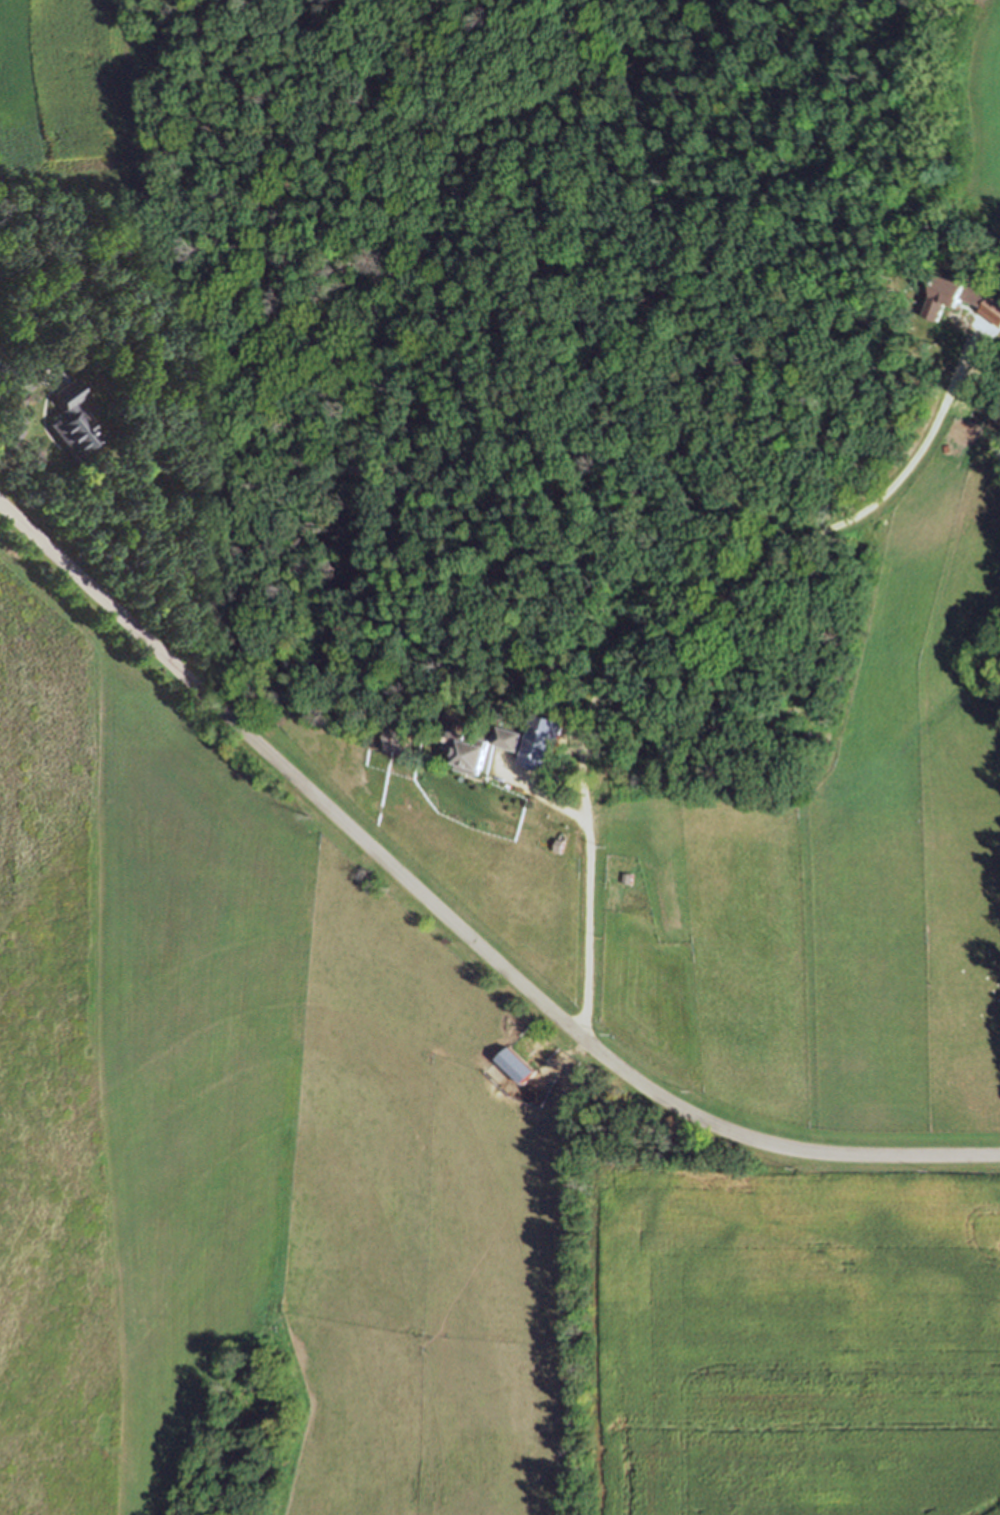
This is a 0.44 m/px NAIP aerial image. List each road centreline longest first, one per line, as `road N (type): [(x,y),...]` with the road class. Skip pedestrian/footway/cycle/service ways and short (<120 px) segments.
road 1 (residential): [(999,1156),(776,1146),(669,1103),(566,1028),(0,506)]

